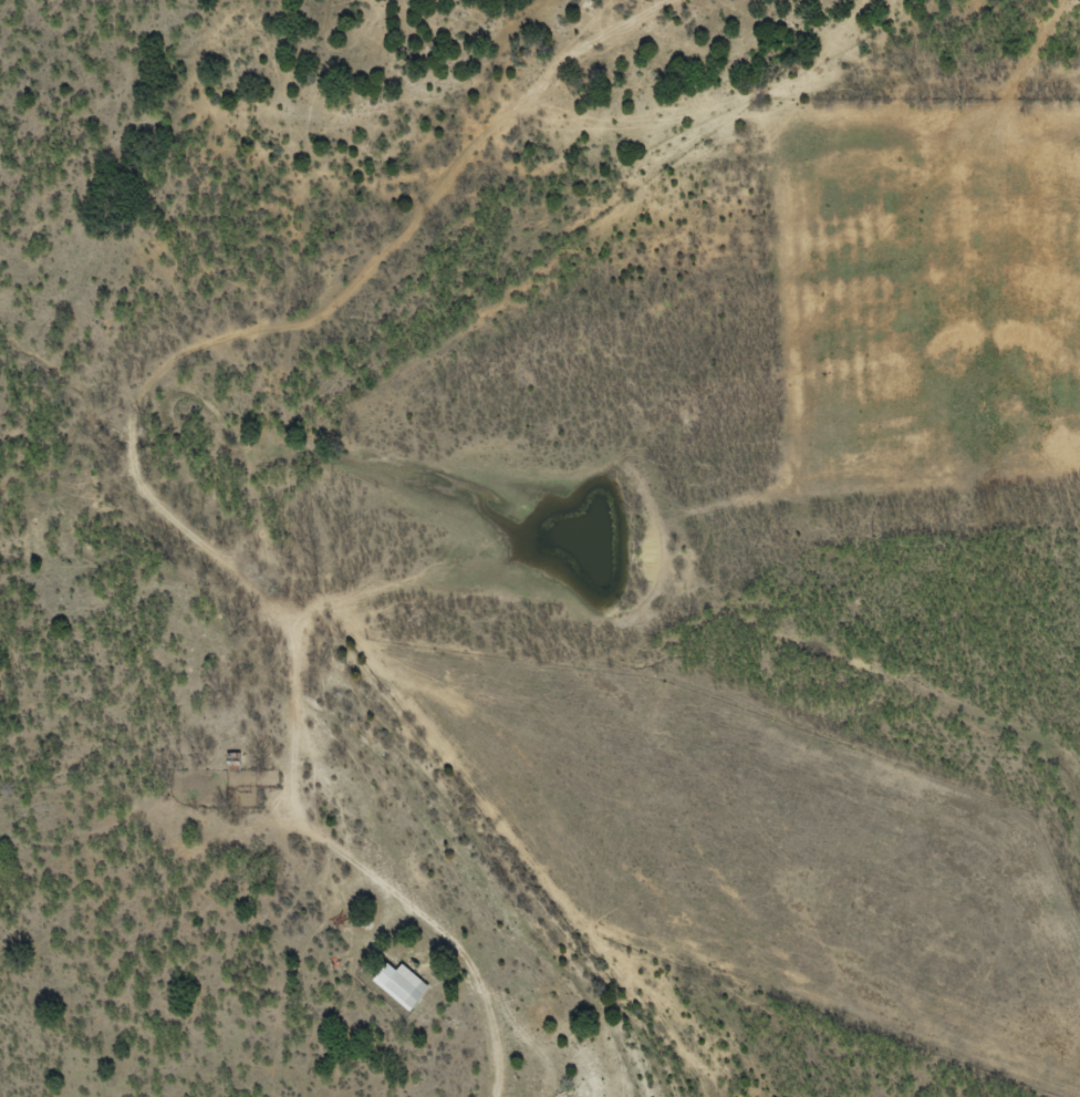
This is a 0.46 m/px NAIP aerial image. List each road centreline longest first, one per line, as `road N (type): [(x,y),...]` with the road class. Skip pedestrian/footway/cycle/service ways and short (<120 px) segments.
road 1 (residential): [(685,0),(354,269),(266,380),(260,479),(304,584),(304,674),(177,807),(138,884),(111,1052),(126,1096)]

